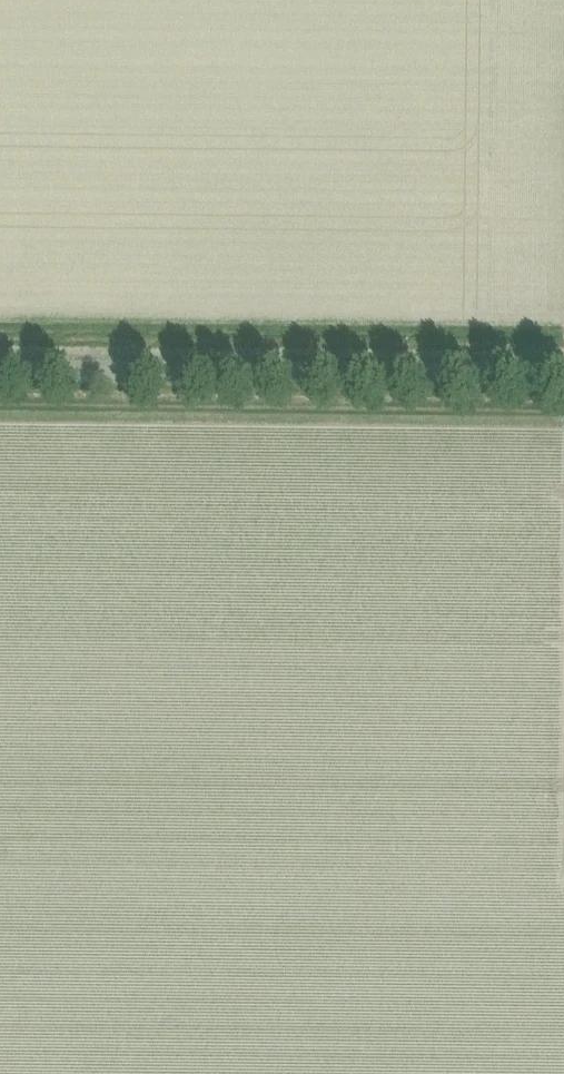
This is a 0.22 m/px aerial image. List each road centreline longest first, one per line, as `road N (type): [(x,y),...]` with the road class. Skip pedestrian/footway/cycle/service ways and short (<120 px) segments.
road 1 (unclassified): [(0,371),(563,377)]

